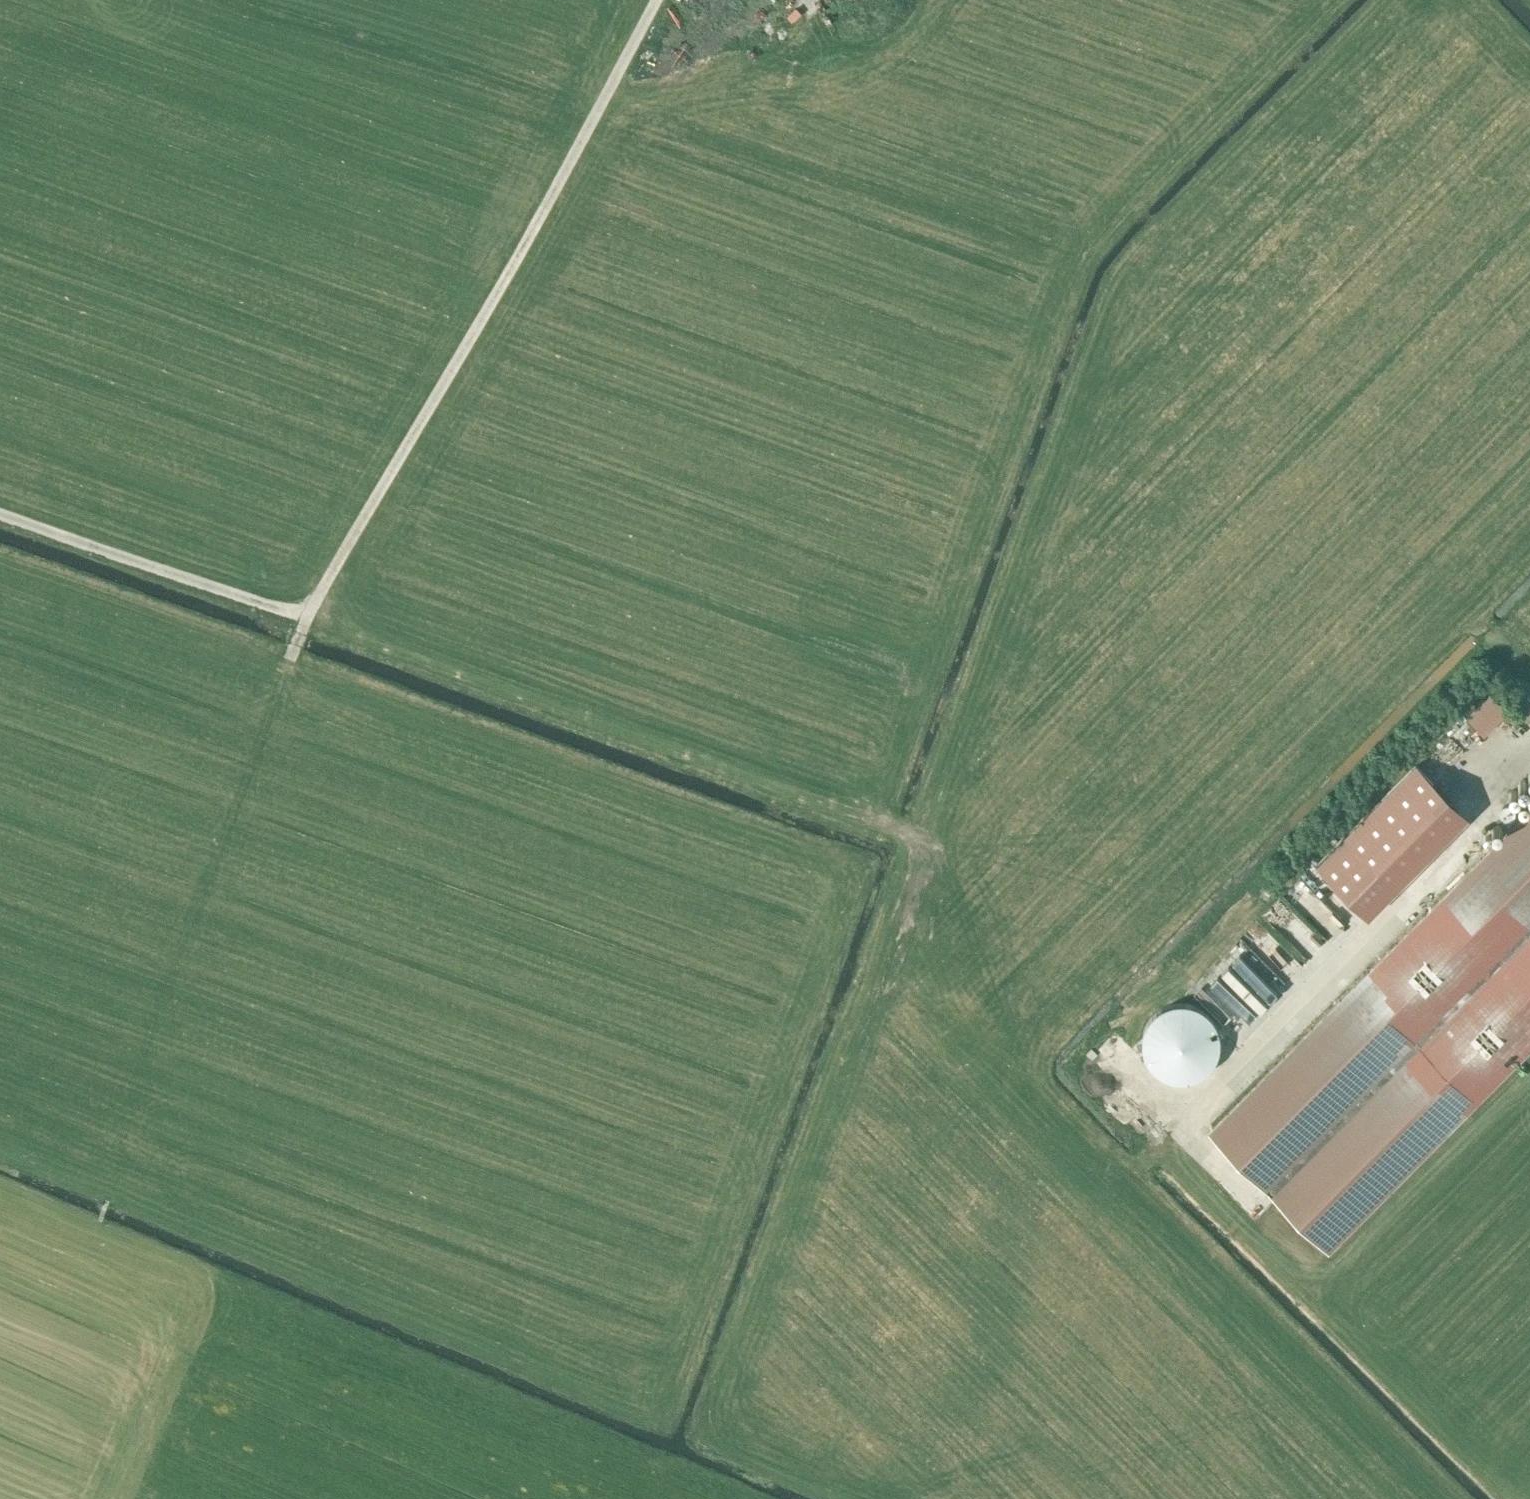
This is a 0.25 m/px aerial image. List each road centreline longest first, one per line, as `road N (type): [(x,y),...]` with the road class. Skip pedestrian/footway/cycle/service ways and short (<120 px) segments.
road 1 (track): [(658,0),(289,658)]
road 2 (track): [(309,612),(266,609),(0,515)]

